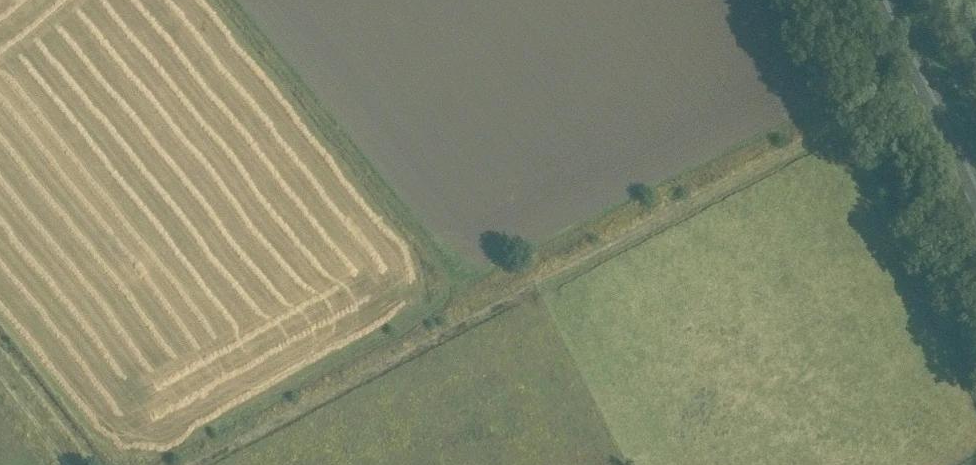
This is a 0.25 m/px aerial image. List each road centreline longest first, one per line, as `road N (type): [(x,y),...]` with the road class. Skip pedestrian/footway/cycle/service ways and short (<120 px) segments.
road 1 (track): [(166,464),(459,307),(458,294),(222,0)]
road 2 (primary): [(975,184),(883,0)]

